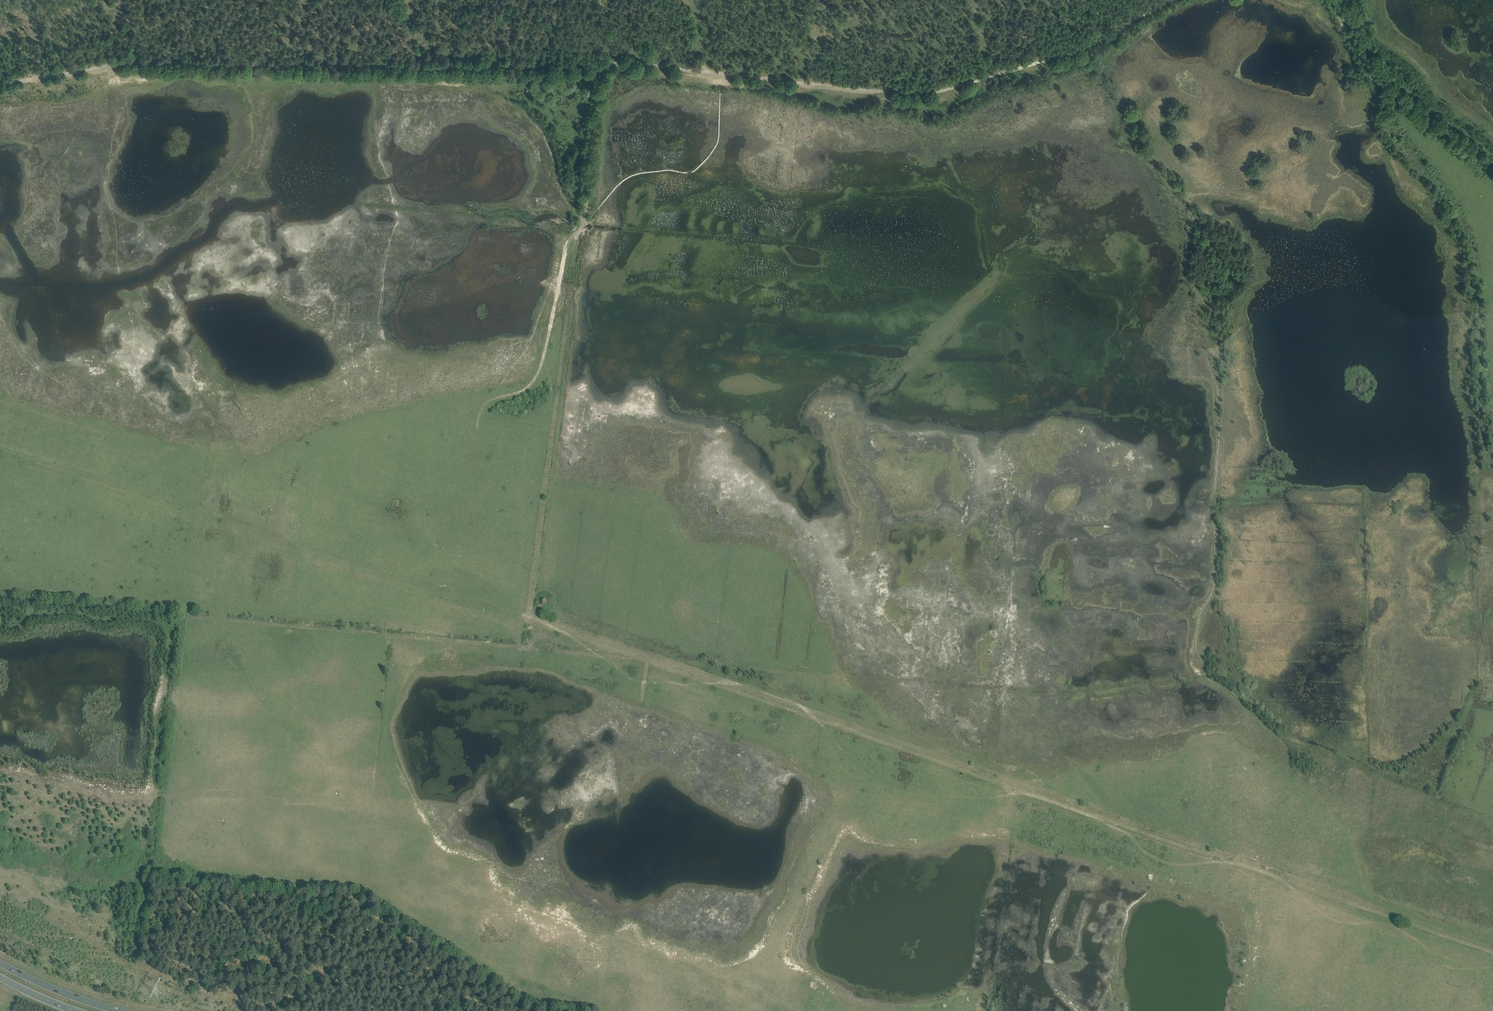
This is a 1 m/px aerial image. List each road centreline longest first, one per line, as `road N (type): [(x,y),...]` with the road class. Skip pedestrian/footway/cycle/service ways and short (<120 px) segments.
road 1 (track): [(691,70),(123,60),(0,84)]
road 2 (track): [(0,597),(528,646)]
road 3 (track): [(1175,0),(1087,47),(927,93),(691,70)]
road 4 (primary): [(126,1010),(0,962)]

